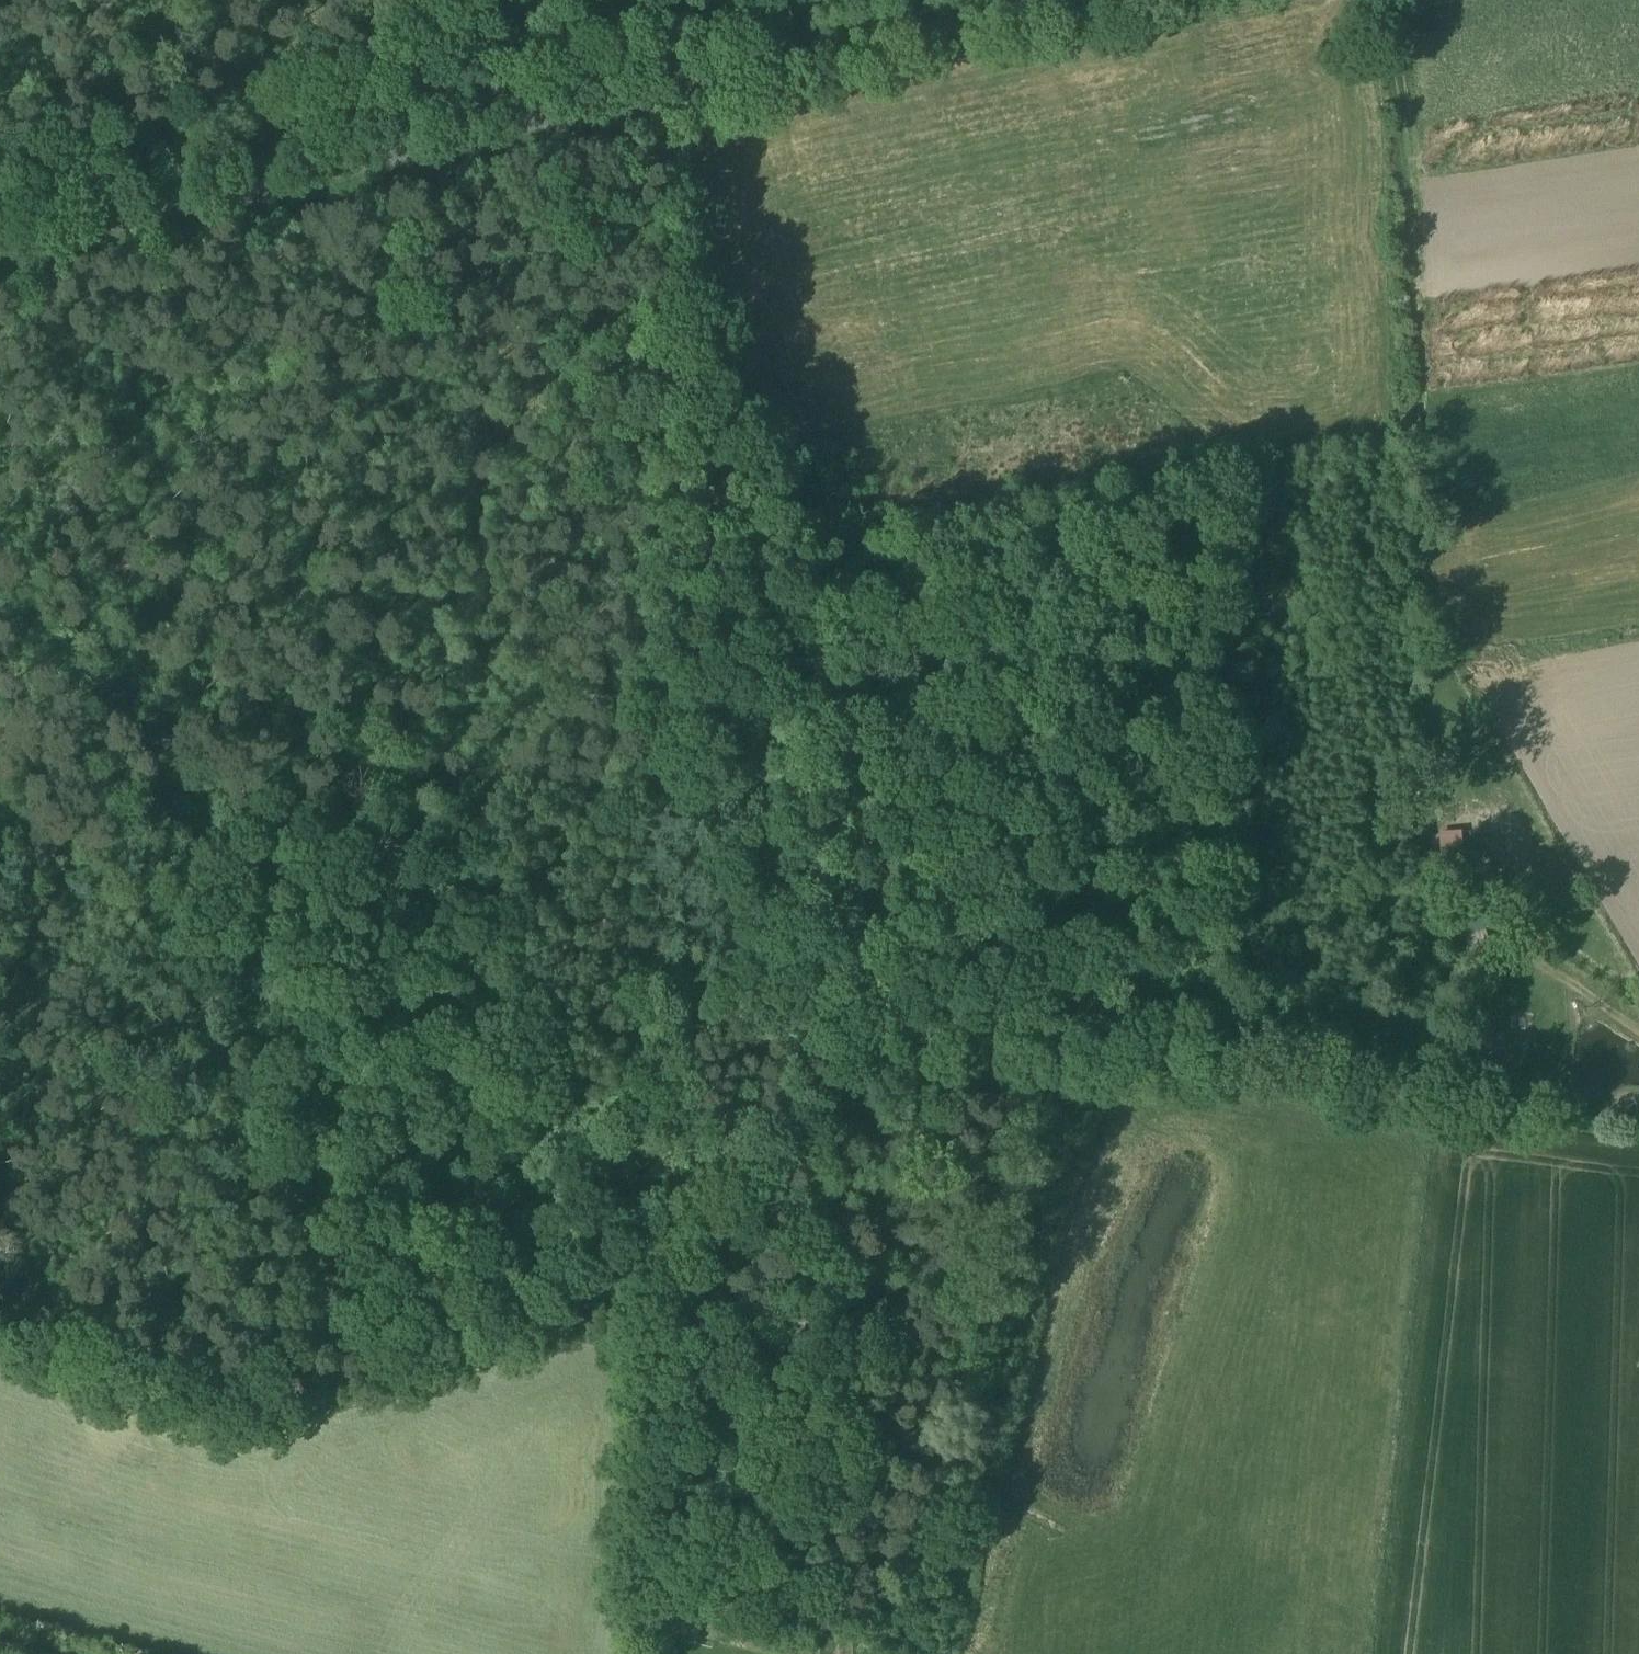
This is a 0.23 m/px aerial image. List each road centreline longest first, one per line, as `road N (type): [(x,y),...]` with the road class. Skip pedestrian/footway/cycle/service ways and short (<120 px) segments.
road 1 (unclassified): [(1047,0),(0,248)]

